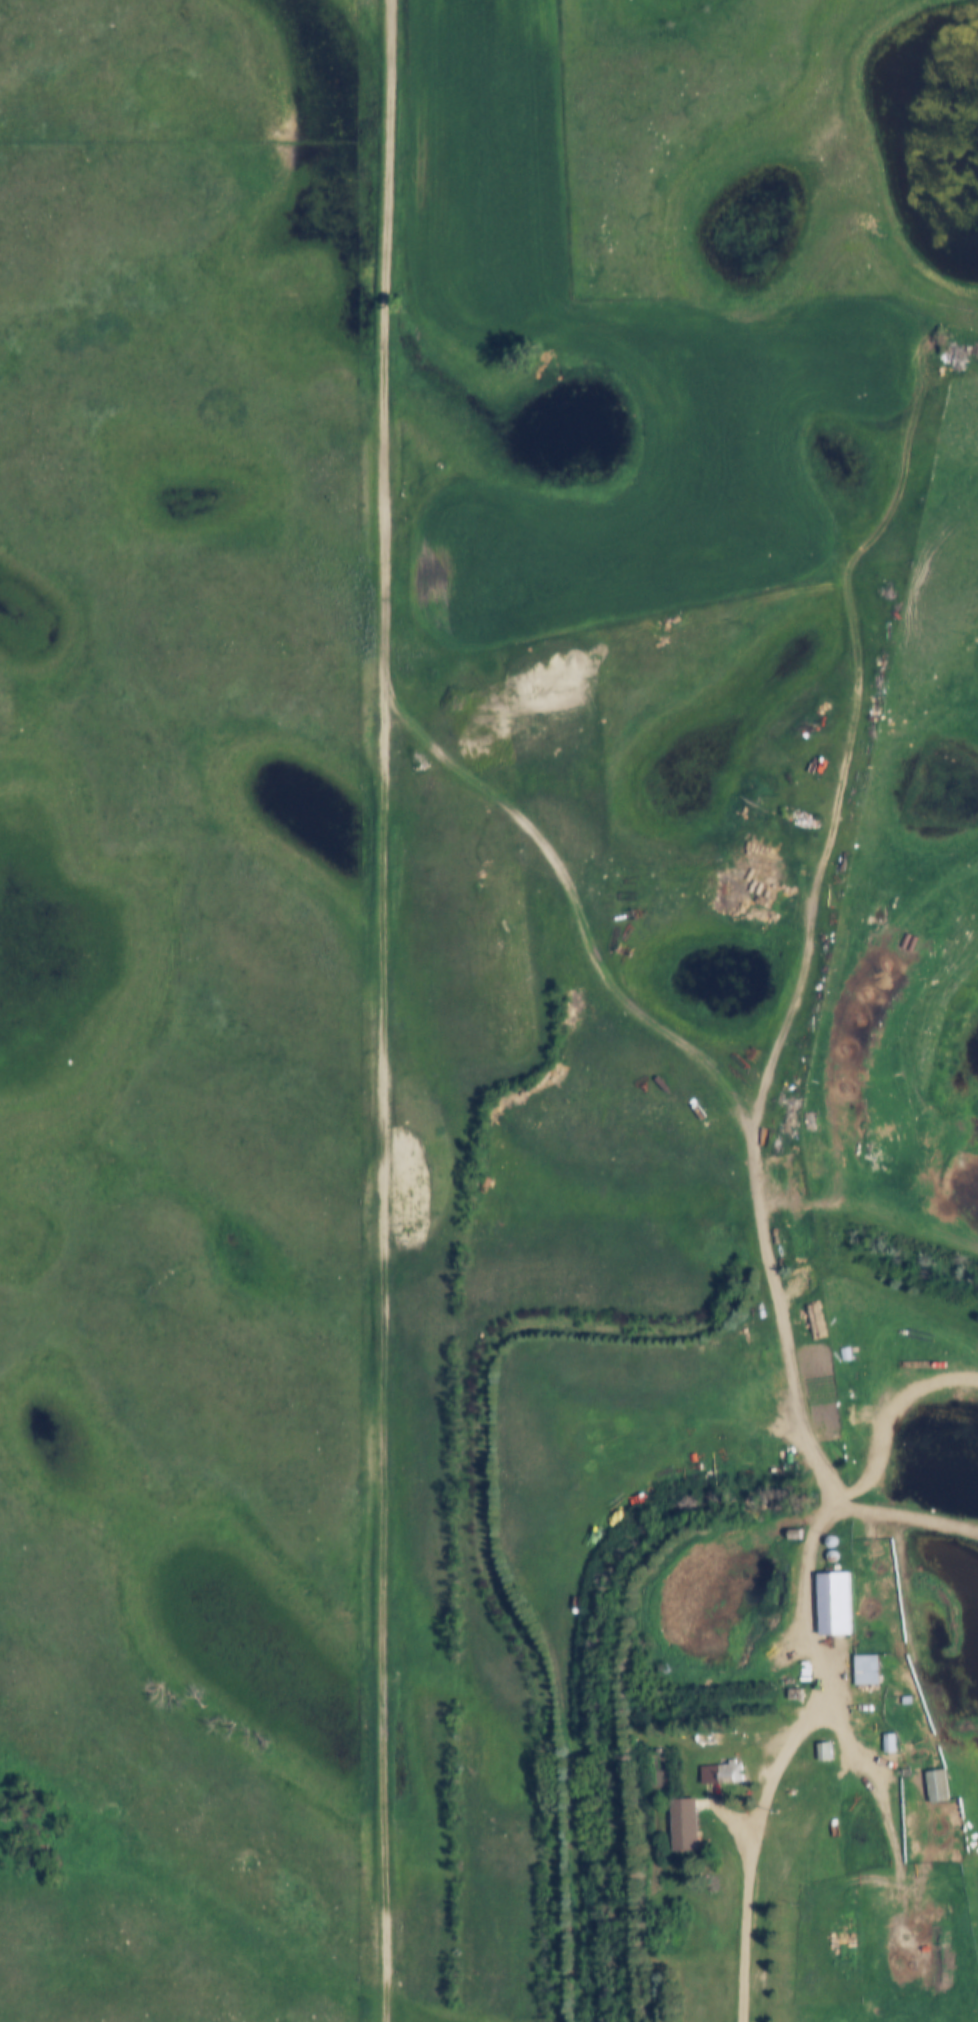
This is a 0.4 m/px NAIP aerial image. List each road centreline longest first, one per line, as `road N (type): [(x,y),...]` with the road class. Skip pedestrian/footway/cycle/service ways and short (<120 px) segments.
road 1 (track): [(385,2021),(378,1027),(389,0)]
road 2 (track): [(835,1510),(794,1384),(766,1259),(757,1163),(762,1091),(804,946),(859,690),(845,559)]

